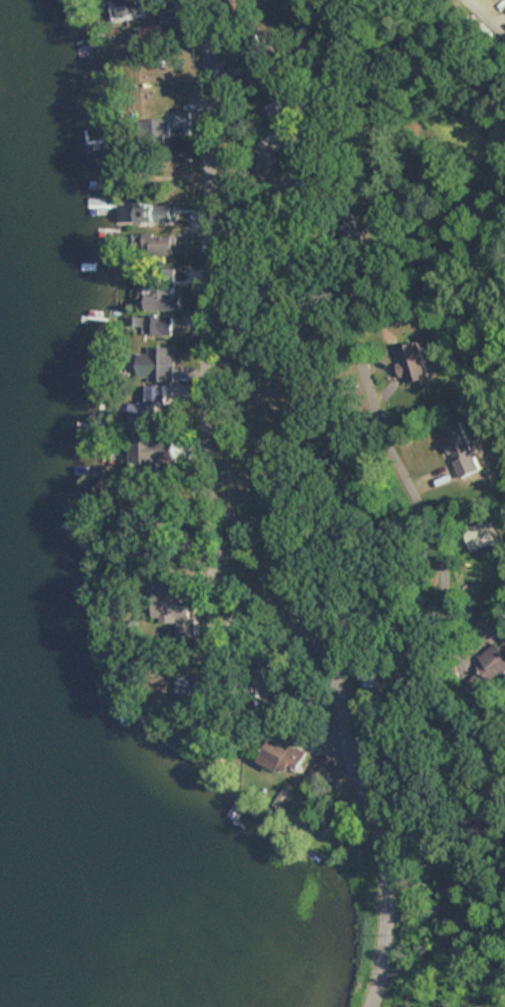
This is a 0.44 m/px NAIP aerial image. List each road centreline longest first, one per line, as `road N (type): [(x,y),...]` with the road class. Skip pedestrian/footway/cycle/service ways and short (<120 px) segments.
road 1 (residential): [(322,643),(256,610),(230,582),(217,538),(208,47),(193,0)]
road 2 (residential): [(209,121),(278,123),(331,137),(430,268),(445,309),(430,387),(373,497),(322,643)]
road 3 (residential): [(369,1006),(389,917),(382,837),(333,658),(322,643)]

